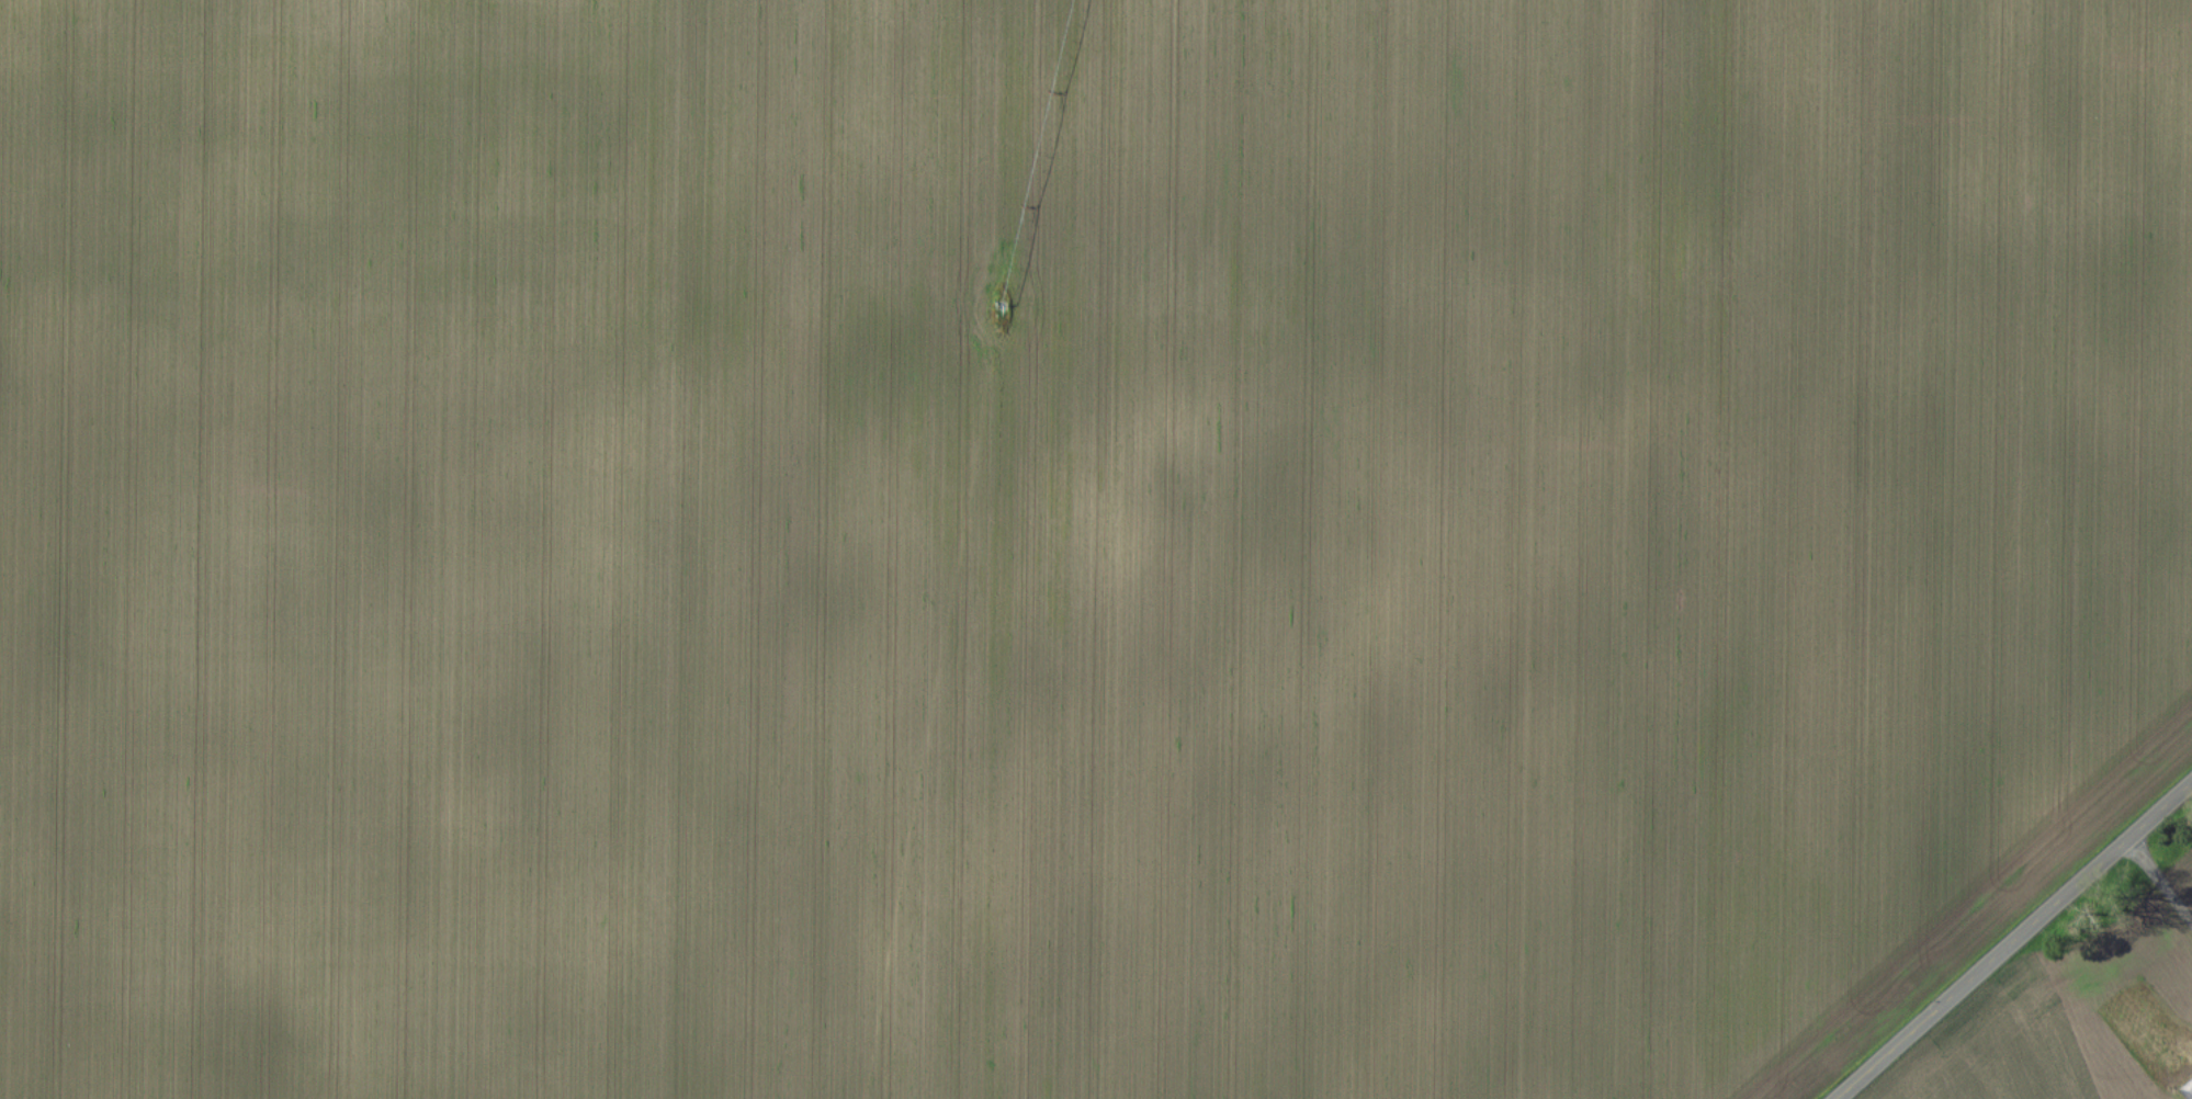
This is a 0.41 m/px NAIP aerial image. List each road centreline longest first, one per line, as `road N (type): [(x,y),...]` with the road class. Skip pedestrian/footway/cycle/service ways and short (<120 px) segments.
road 1 (tertiary): [(1837,1098),(2191,785)]

